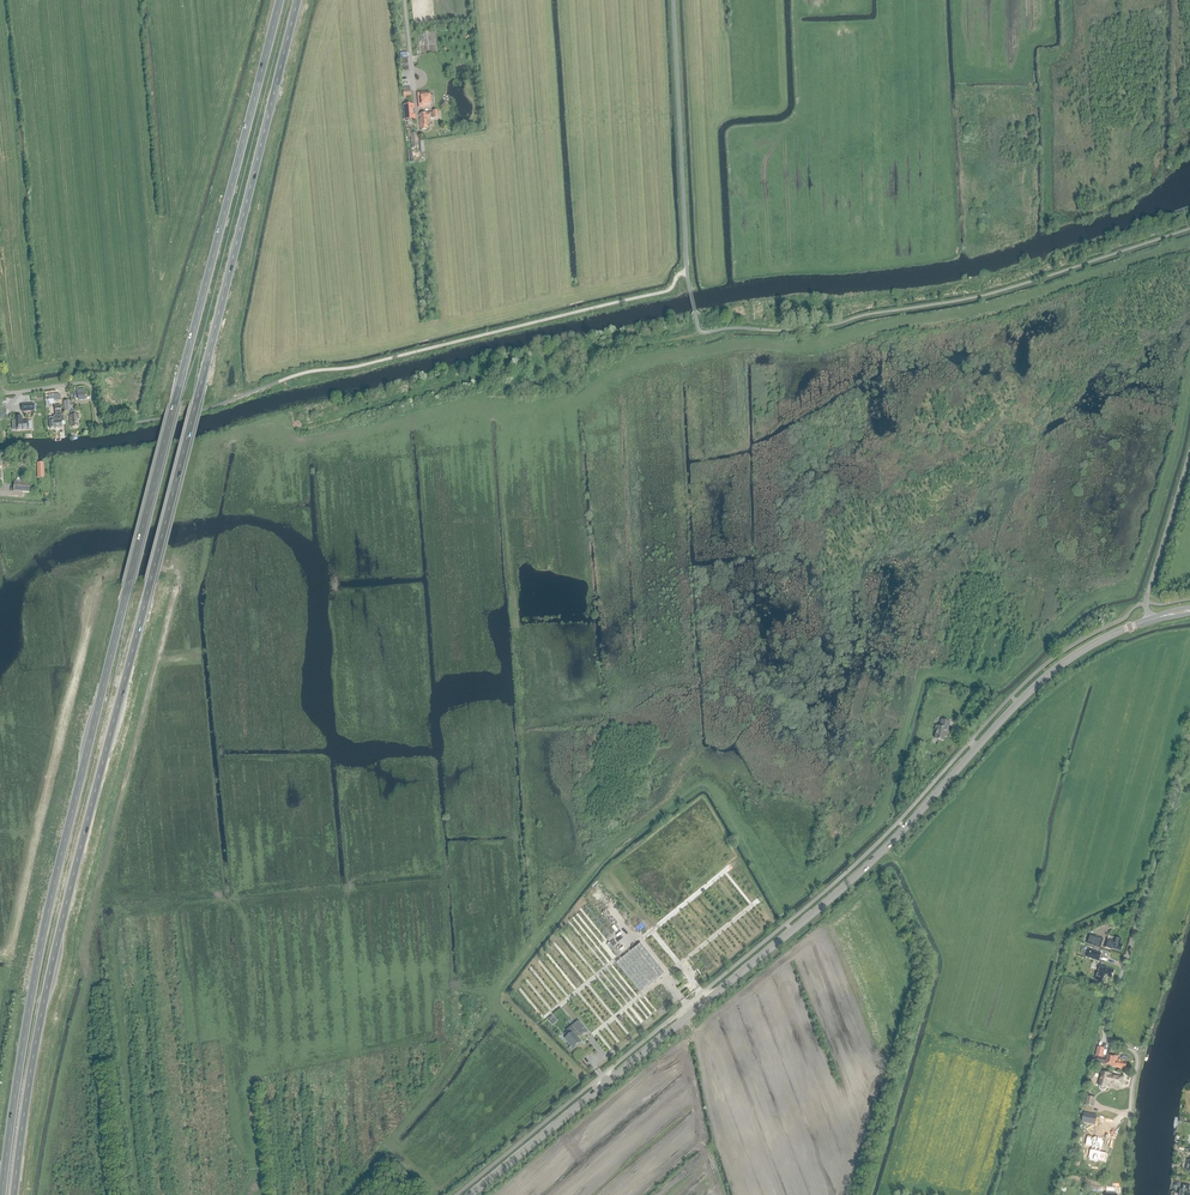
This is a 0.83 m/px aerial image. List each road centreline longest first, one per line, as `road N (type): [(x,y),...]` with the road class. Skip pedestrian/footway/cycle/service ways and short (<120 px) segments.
road 1 (track): [(1189,374),(1176,446),(1129,586),(1080,609),(997,684),(926,676),(879,819),(790,900),(776,900),(703,784),(616,844),(524,953),(486,1018),(347,1194)]
road 2 (track): [(0,519),(62,512),(90,468),(241,431),(264,427),(307,439),(433,412),(575,403),(631,369),(671,357),(822,344),(974,311),(1189,241)]
road 3 (trunk): [(14,1194),(57,941),(297,0)]
road 4 (trunk): [(279,0),(50,900),(1,1194)]
road 5 (tertiary): [(470,1194),(859,873),(1055,669),(1113,634),(1189,610)]
road 6 (unclassified): [(1125,1194),(1138,1057),(1107,1041),(1104,1030),(1189,740)]
road 7 (unclassified): [(278,381),(203,410),(104,427),(89,384),(7,394),(0,386)]

